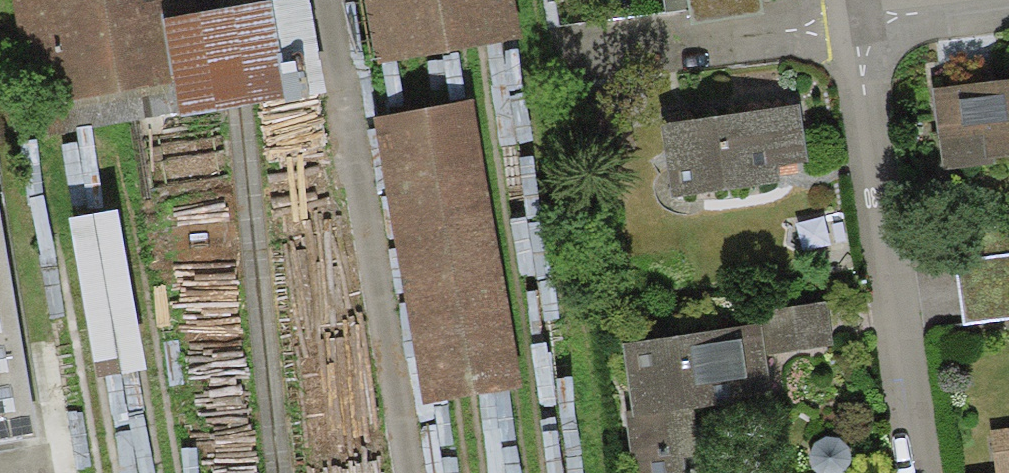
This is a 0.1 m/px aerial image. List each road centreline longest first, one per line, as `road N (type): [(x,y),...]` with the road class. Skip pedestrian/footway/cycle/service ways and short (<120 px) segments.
road 1 (residential): [(918,472),(845,34)]
road 2 (residential): [(1008,13),(845,34)]

